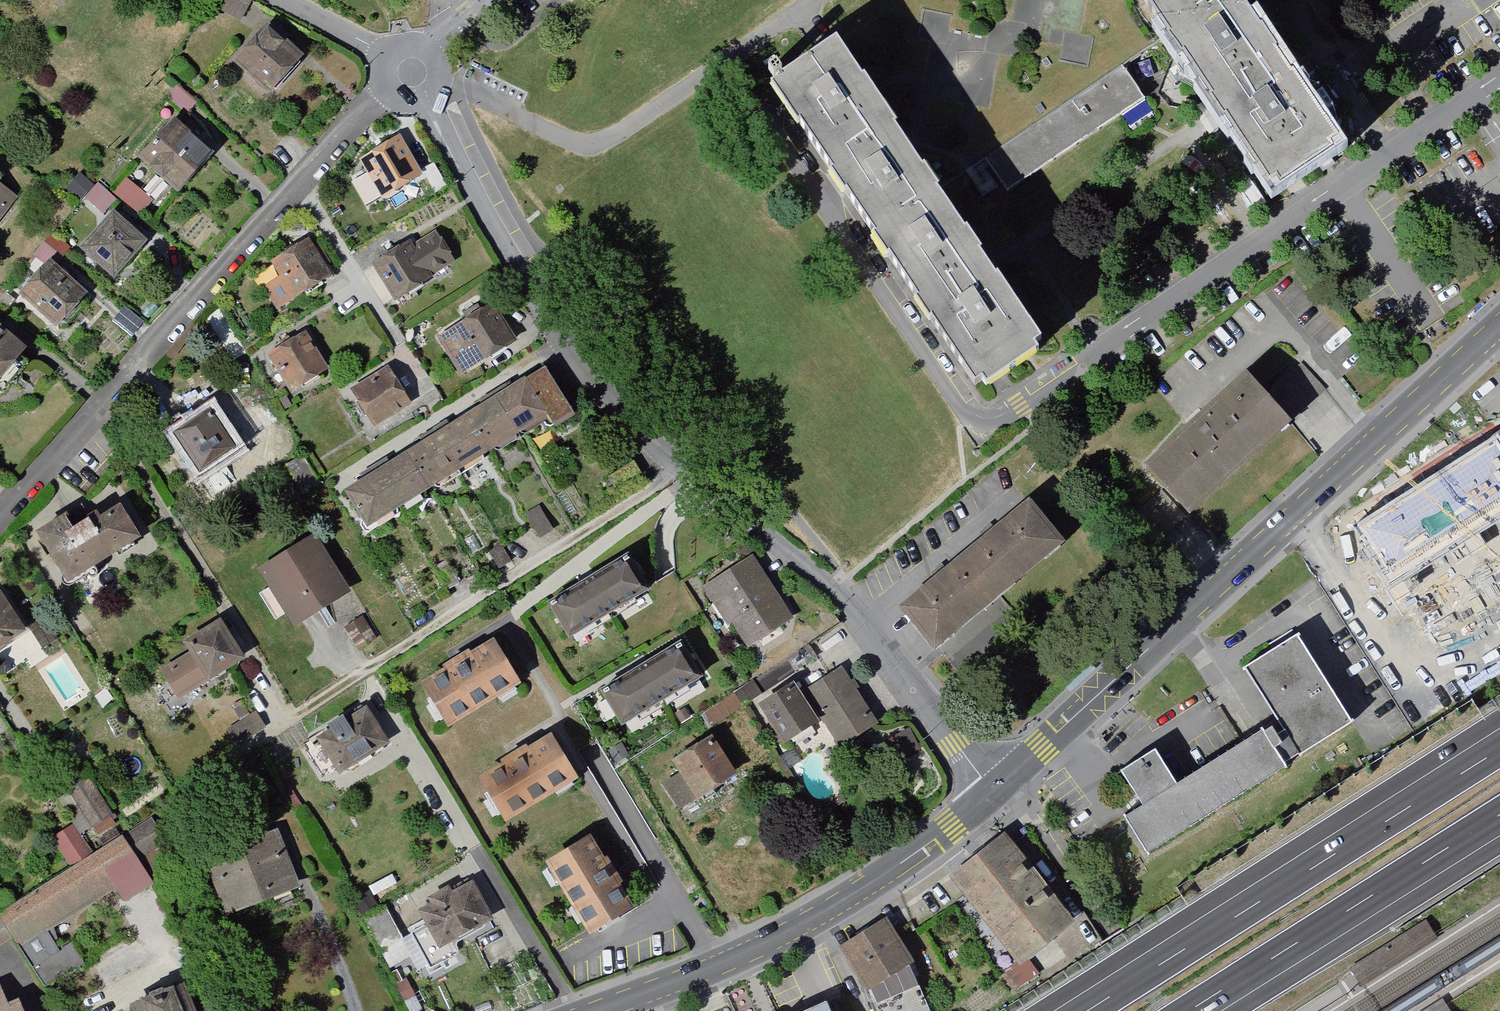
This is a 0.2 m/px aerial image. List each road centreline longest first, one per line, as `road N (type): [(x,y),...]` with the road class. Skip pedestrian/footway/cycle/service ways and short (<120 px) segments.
road 1 (residential): [(992,793),(835,582),(693,486),(608,410),(506,266),(404,66)]
road 2 (track): [(89,411),(285,722),(674,471)]
road 3 (tertiary): [(992,793),(1499,326)]
road 4 (residential): [(0,513),(404,66)]
road 5 (motorway): [(1499,747),(1085,1010)]
road 6 (tertiary): [(597,1010),(791,931),(895,869),(992,793)]
road 7 (motorway): [(1191,1010),(1499,814)]

